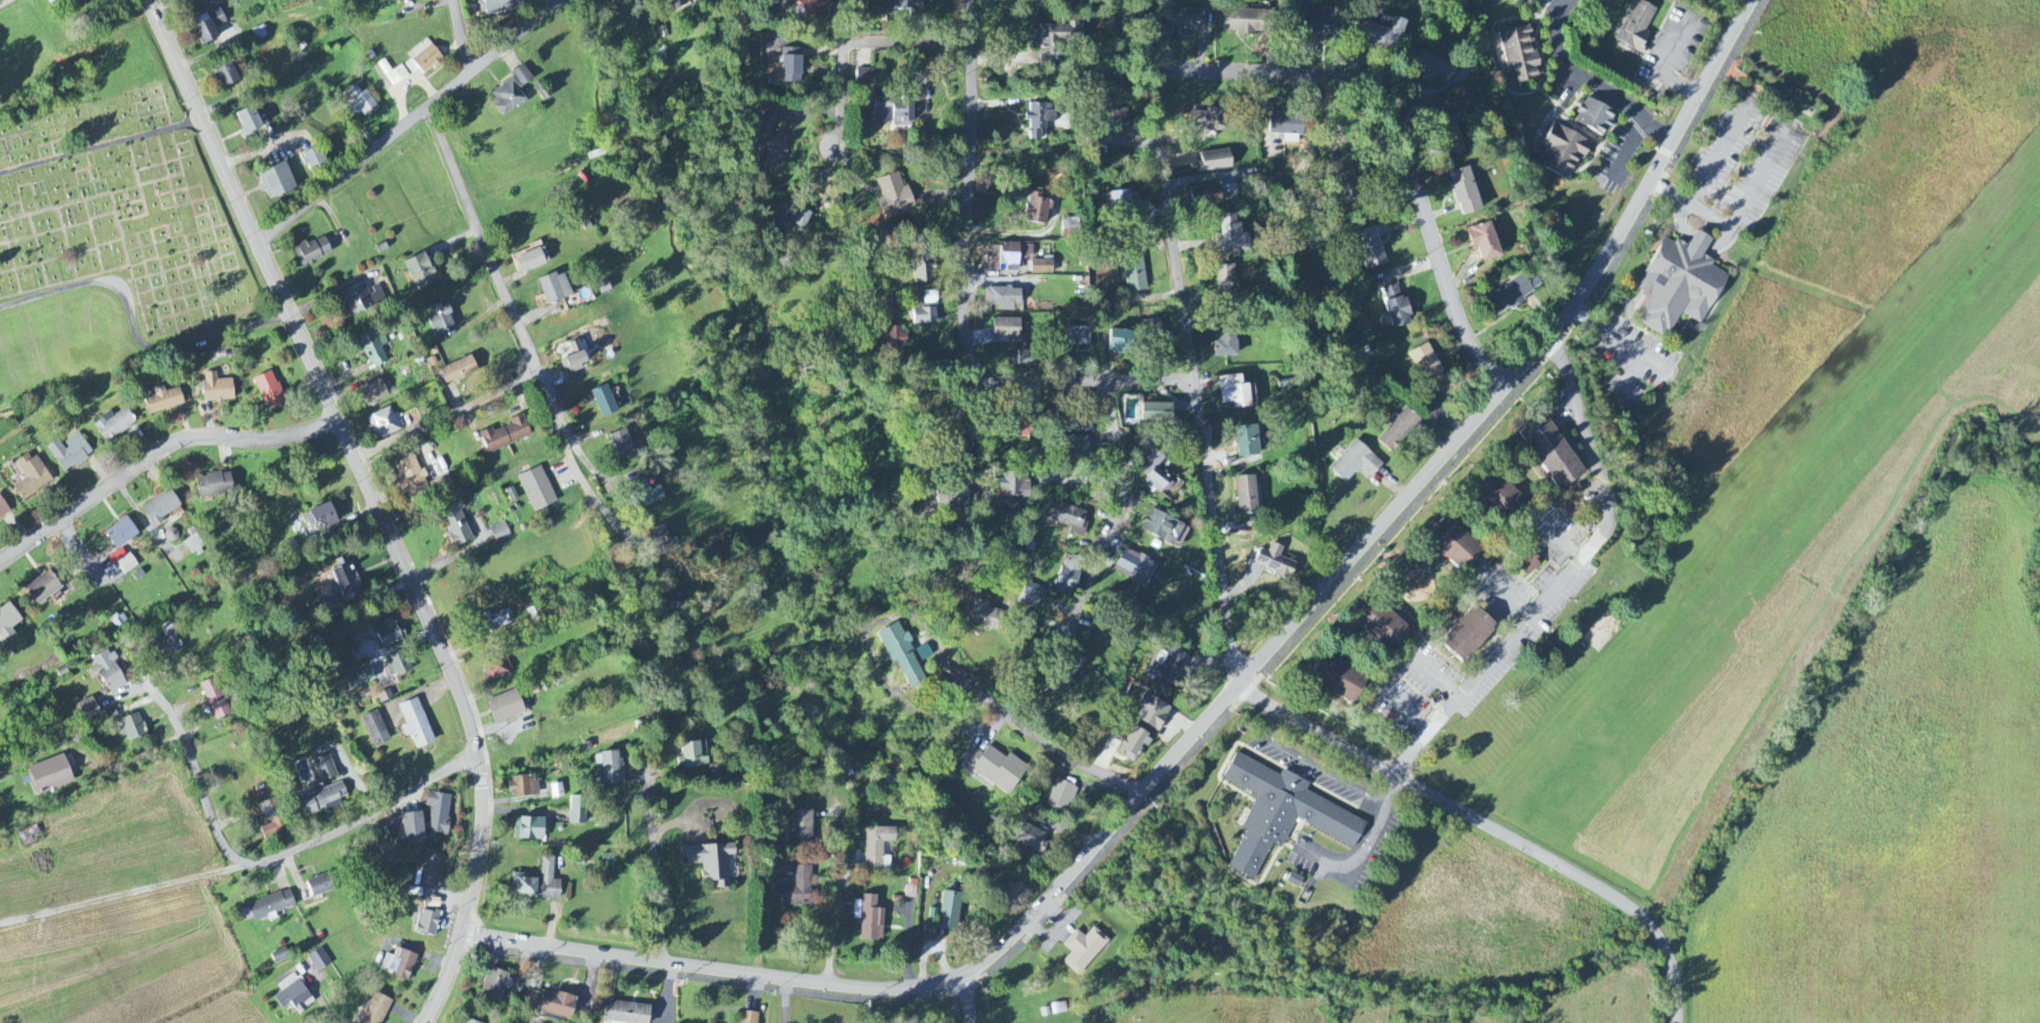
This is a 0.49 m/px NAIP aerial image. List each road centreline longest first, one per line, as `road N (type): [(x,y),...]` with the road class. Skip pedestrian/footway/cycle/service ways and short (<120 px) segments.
road 1 (residential): [(462,932),(661,963),(909,988),(964,979),(993,959),(1535,357),(1664,162),(1750,0)]
road 2 (residential): [(424,1022),(462,932),(482,831),(479,753),(428,617),(148,0)]
road 3 (residential): [(1239,685),(1134,0)]
road 4 (residential): [(1194,382),(1010,380),(977,365),(961,281),(974,120),(967,0)]
road 5 (residential): [(1677,1022),(1661,941),(1634,911),(1239,685)]
road 6 (residential): [(1506,388),(1467,342),(1377,113),(1330,70),(1283,64),(1148,72)]
road 7 (residential): [(479,753),(343,829),(250,865),(226,852),(132,621)]
road 8 (residential): [(1391,775),(1606,534),(1602,476),(1552,335)]
road 9 (residential): [(635,560),(581,478),(428,109)]
road 10 (residential): [(256,243),(565,0)]
road 11 (residential): [(338,424),(267,440),(178,442),(0,561)]
road 12 (residential): [(1142,794),(1057,752),(983,698),(924,623)]
road 13 (residential): [(1100,379),(1121,489),(1114,527),(1066,624)]
road 14 (residential): [(970,42),(847,47),(833,148)]
road 15 (residential): [(1675,136),(1575,70),(1561,47),(1566,11),(1578,0)]
road 16 (residential): [(661,963),(648,768)]
road 17 (residential): [(986,499),(996,479),(990,375)]

